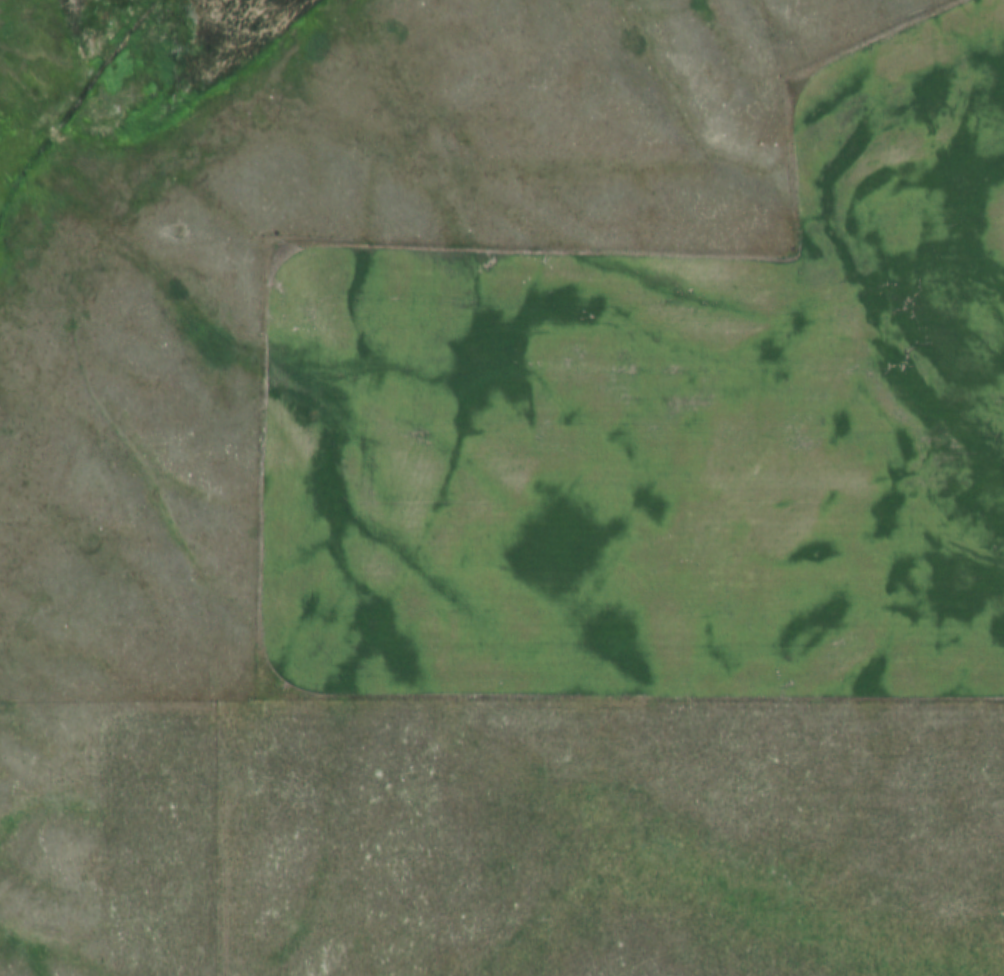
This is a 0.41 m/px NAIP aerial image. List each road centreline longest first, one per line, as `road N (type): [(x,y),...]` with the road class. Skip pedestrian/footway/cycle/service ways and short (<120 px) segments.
road 1 (track): [(227,711),(226,975)]

